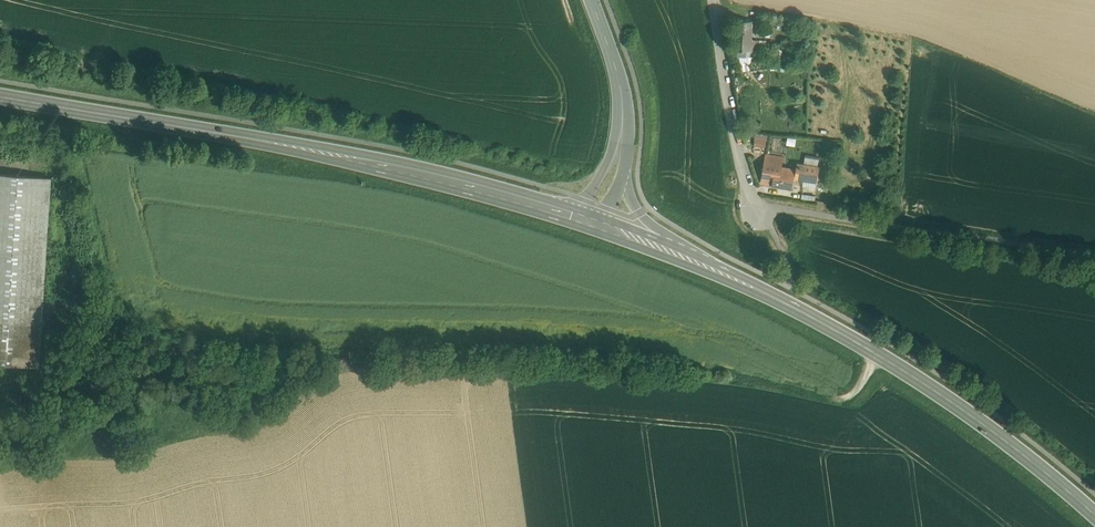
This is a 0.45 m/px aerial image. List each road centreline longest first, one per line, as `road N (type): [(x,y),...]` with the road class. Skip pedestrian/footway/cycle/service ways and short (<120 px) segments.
road 1 (track): [(881,355),(851,396),(511,359),(154,370),(0,403)]
road 2 (secondary): [(581,219),(319,149),(0,97)]
road 3 (secondary): [(1094,515),(1027,456),(881,355),(690,259)]
road 4 (residential): [(717,0),(737,138),(754,204),(766,218)]
road 5 (tertiary): [(623,127),(618,74),(592,0)]

